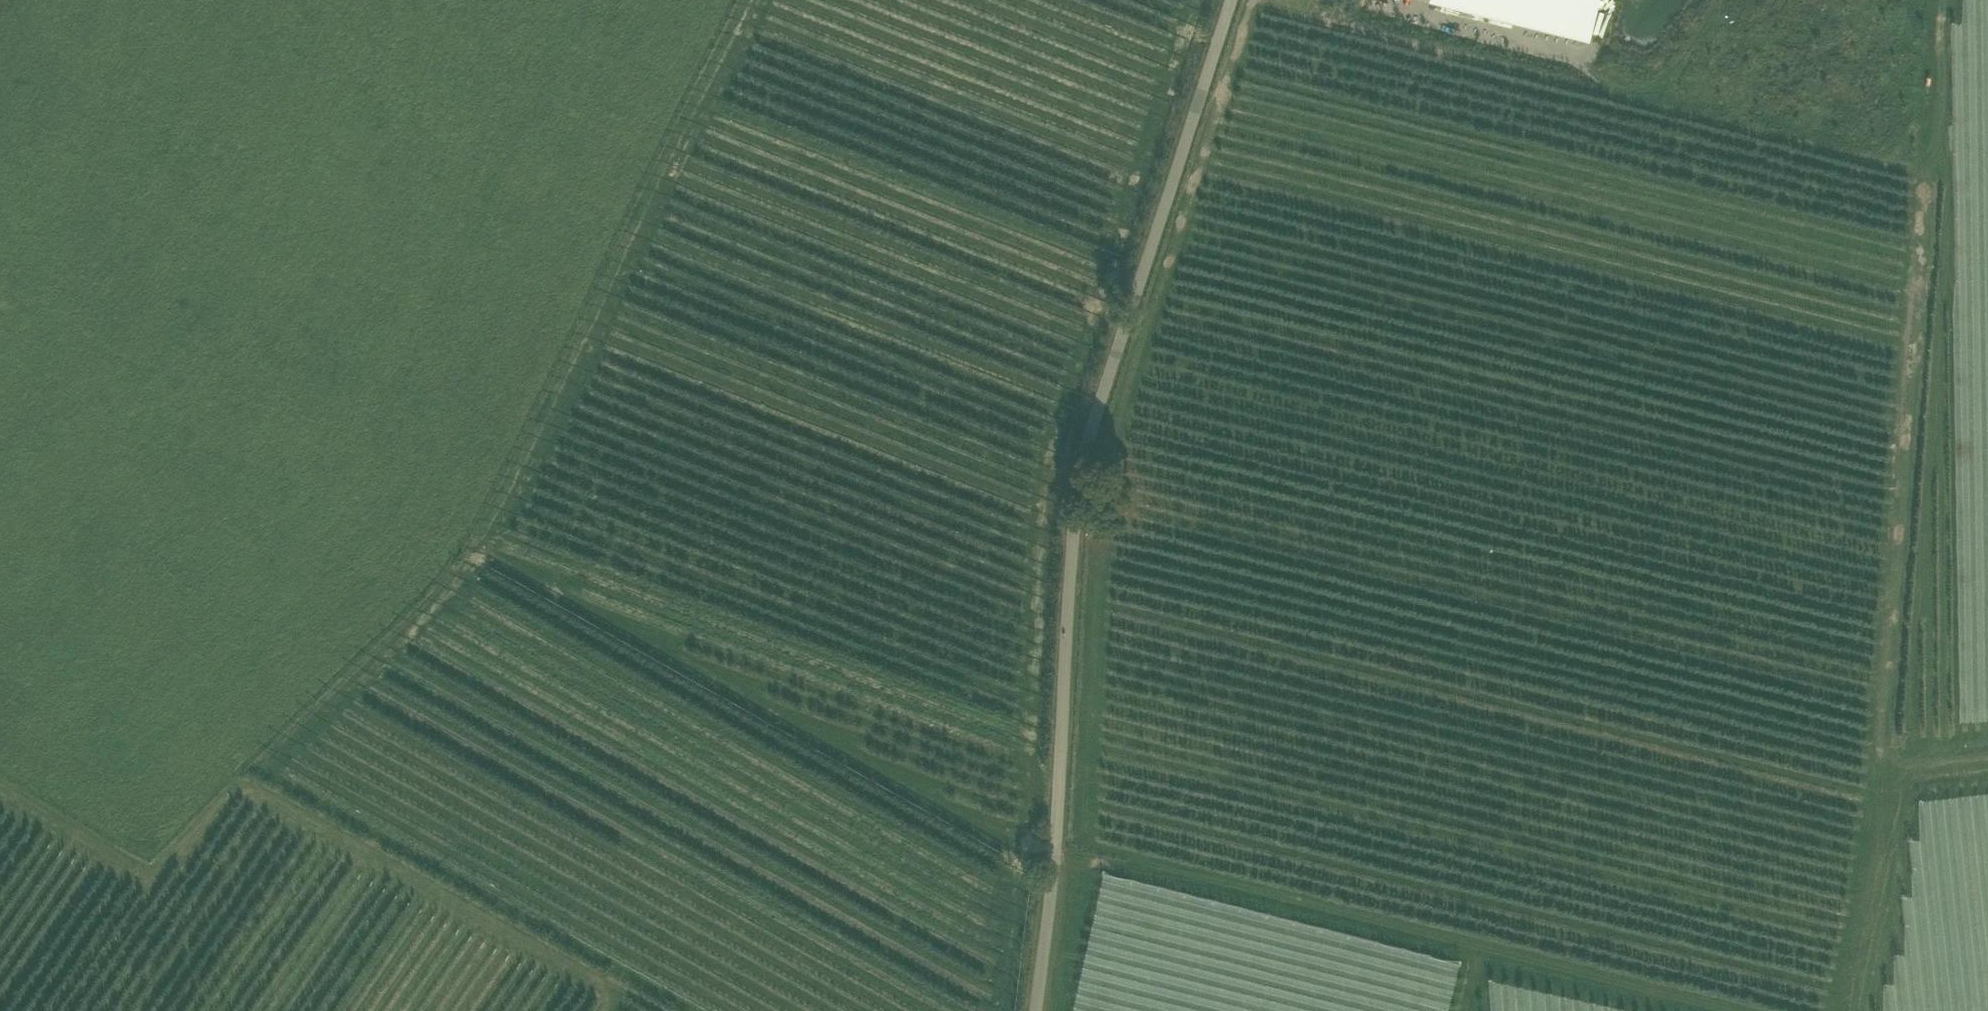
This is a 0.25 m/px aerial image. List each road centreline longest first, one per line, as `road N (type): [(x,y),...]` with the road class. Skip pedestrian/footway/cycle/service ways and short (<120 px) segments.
road 1 (unclassified): [(1028,1010),(1057,592),(1075,474),(1226,0)]

